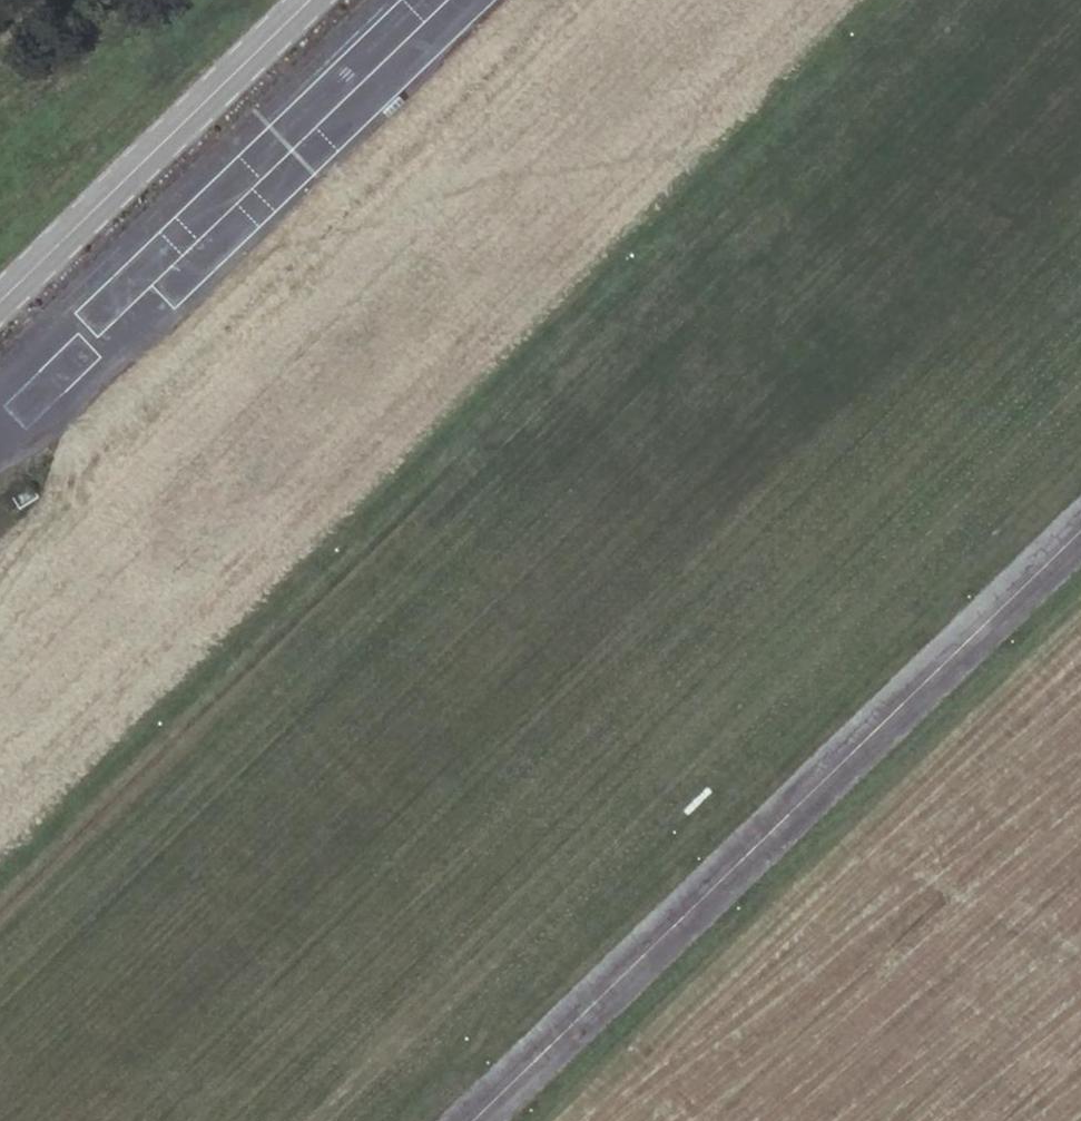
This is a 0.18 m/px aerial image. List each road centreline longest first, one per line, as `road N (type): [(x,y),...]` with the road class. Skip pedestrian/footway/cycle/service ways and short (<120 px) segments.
road 1 (unclassified): [(0,300),(309,0)]

